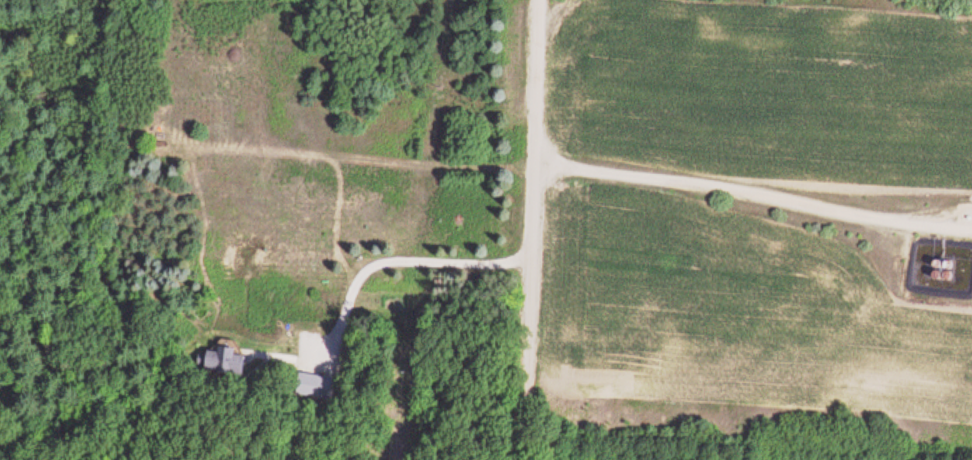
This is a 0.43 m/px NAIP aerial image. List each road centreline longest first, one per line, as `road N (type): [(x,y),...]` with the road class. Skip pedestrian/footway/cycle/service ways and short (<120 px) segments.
road 1 (residential): [(519,459),(535,0)]

